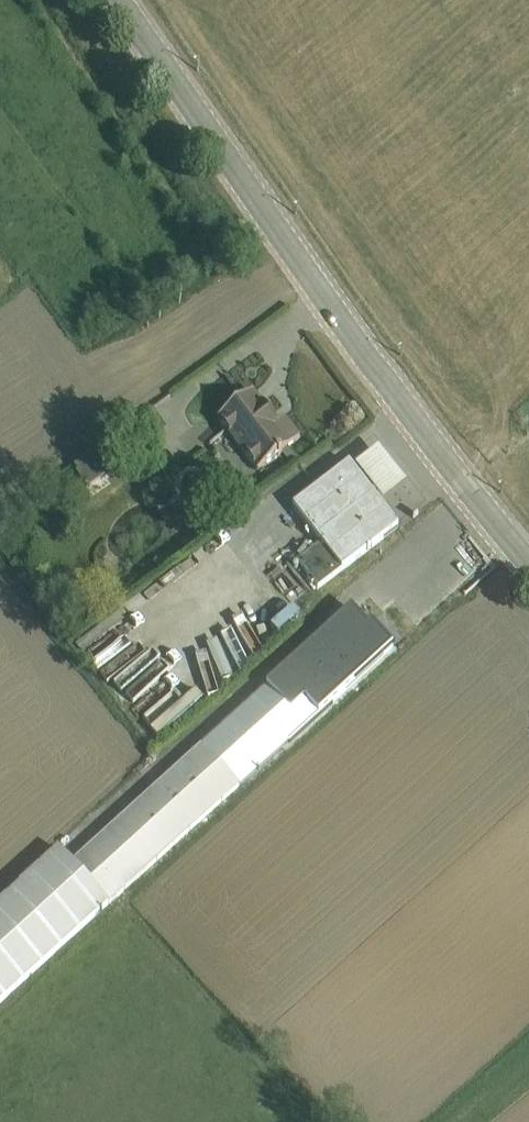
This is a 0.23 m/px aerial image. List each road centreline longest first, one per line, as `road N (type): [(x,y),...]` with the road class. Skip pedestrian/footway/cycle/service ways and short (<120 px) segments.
road 1 (tertiary): [(528,569),(317,286),(118,0)]

